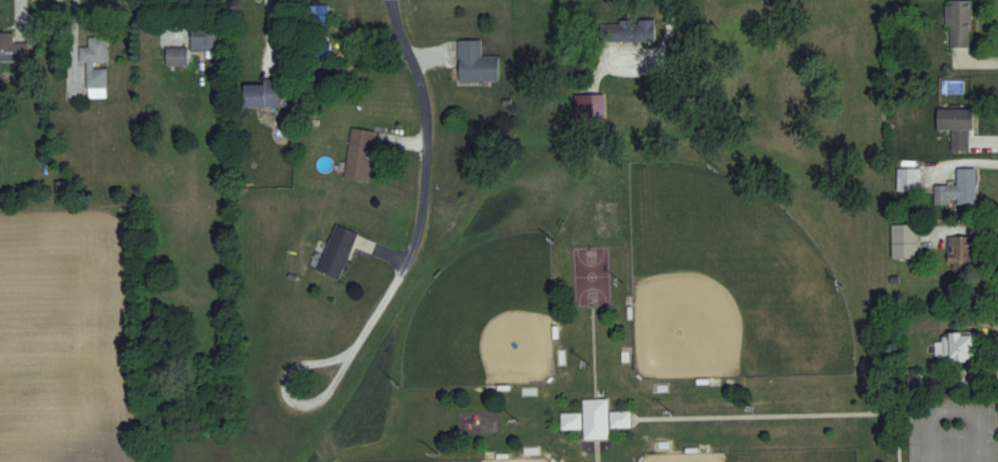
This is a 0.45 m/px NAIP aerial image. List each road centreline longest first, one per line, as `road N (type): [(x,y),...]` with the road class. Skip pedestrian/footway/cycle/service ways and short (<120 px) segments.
road 1 (residential): [(389,0),(421,99),(420,203),(407,264),(343,366)]
road 2 (residential): [(334,388),(343,366),(320,364),(285,375),(280,391),(288,404),(306,409),(334,388)]

